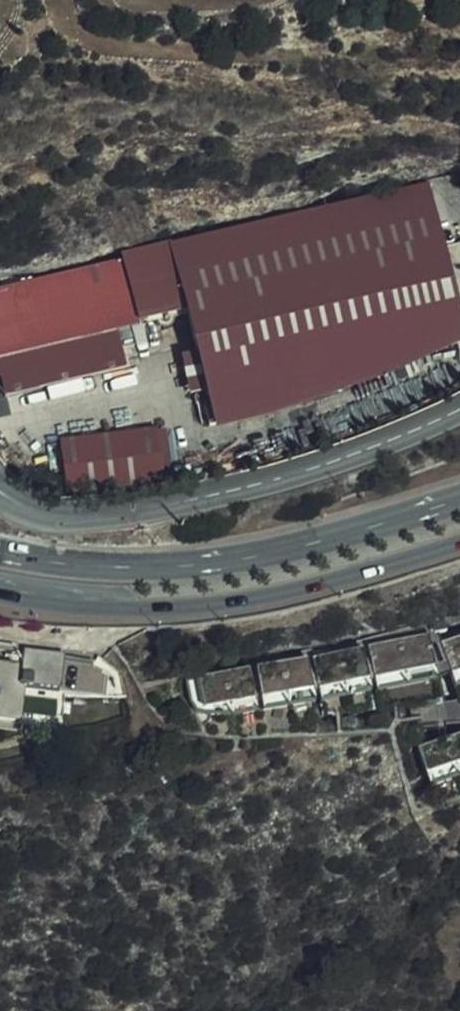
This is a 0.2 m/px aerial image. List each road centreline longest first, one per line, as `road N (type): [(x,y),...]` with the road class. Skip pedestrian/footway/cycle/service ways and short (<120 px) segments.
road 1 (tertiary): [(0,492),(46,517),(121,514),(324,468),(459,413)]
road 2 (primary): [(459,497),(196,565),(99,568),(0,554)]
road 3 (primary): [(0,593),(104,607),(214,607),(319,590),(459,549)]

